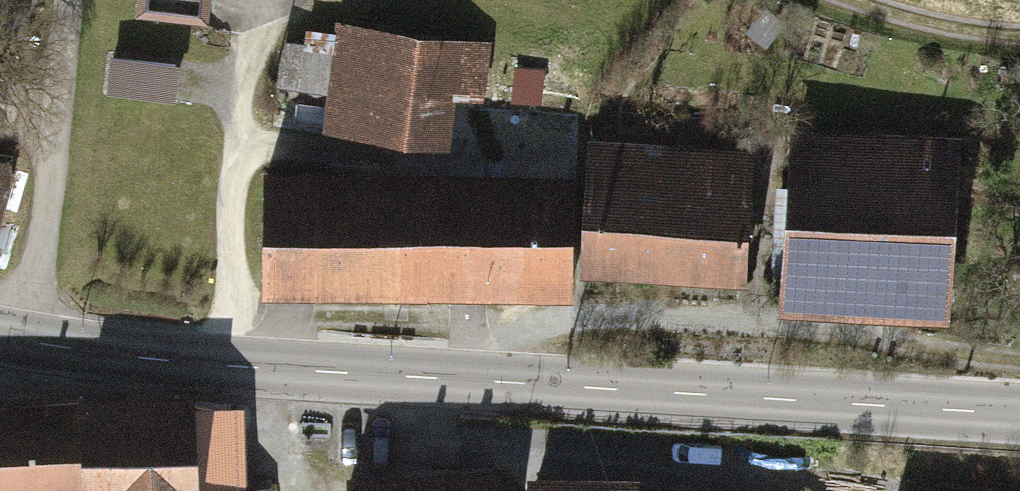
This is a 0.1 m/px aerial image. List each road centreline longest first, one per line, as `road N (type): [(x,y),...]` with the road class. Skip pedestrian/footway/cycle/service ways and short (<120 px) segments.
road 1 (tertiary): [(1019,417),(392,383),(0,344)]
road 2 (track): [(849,0),(950,32),(1019,42)]

